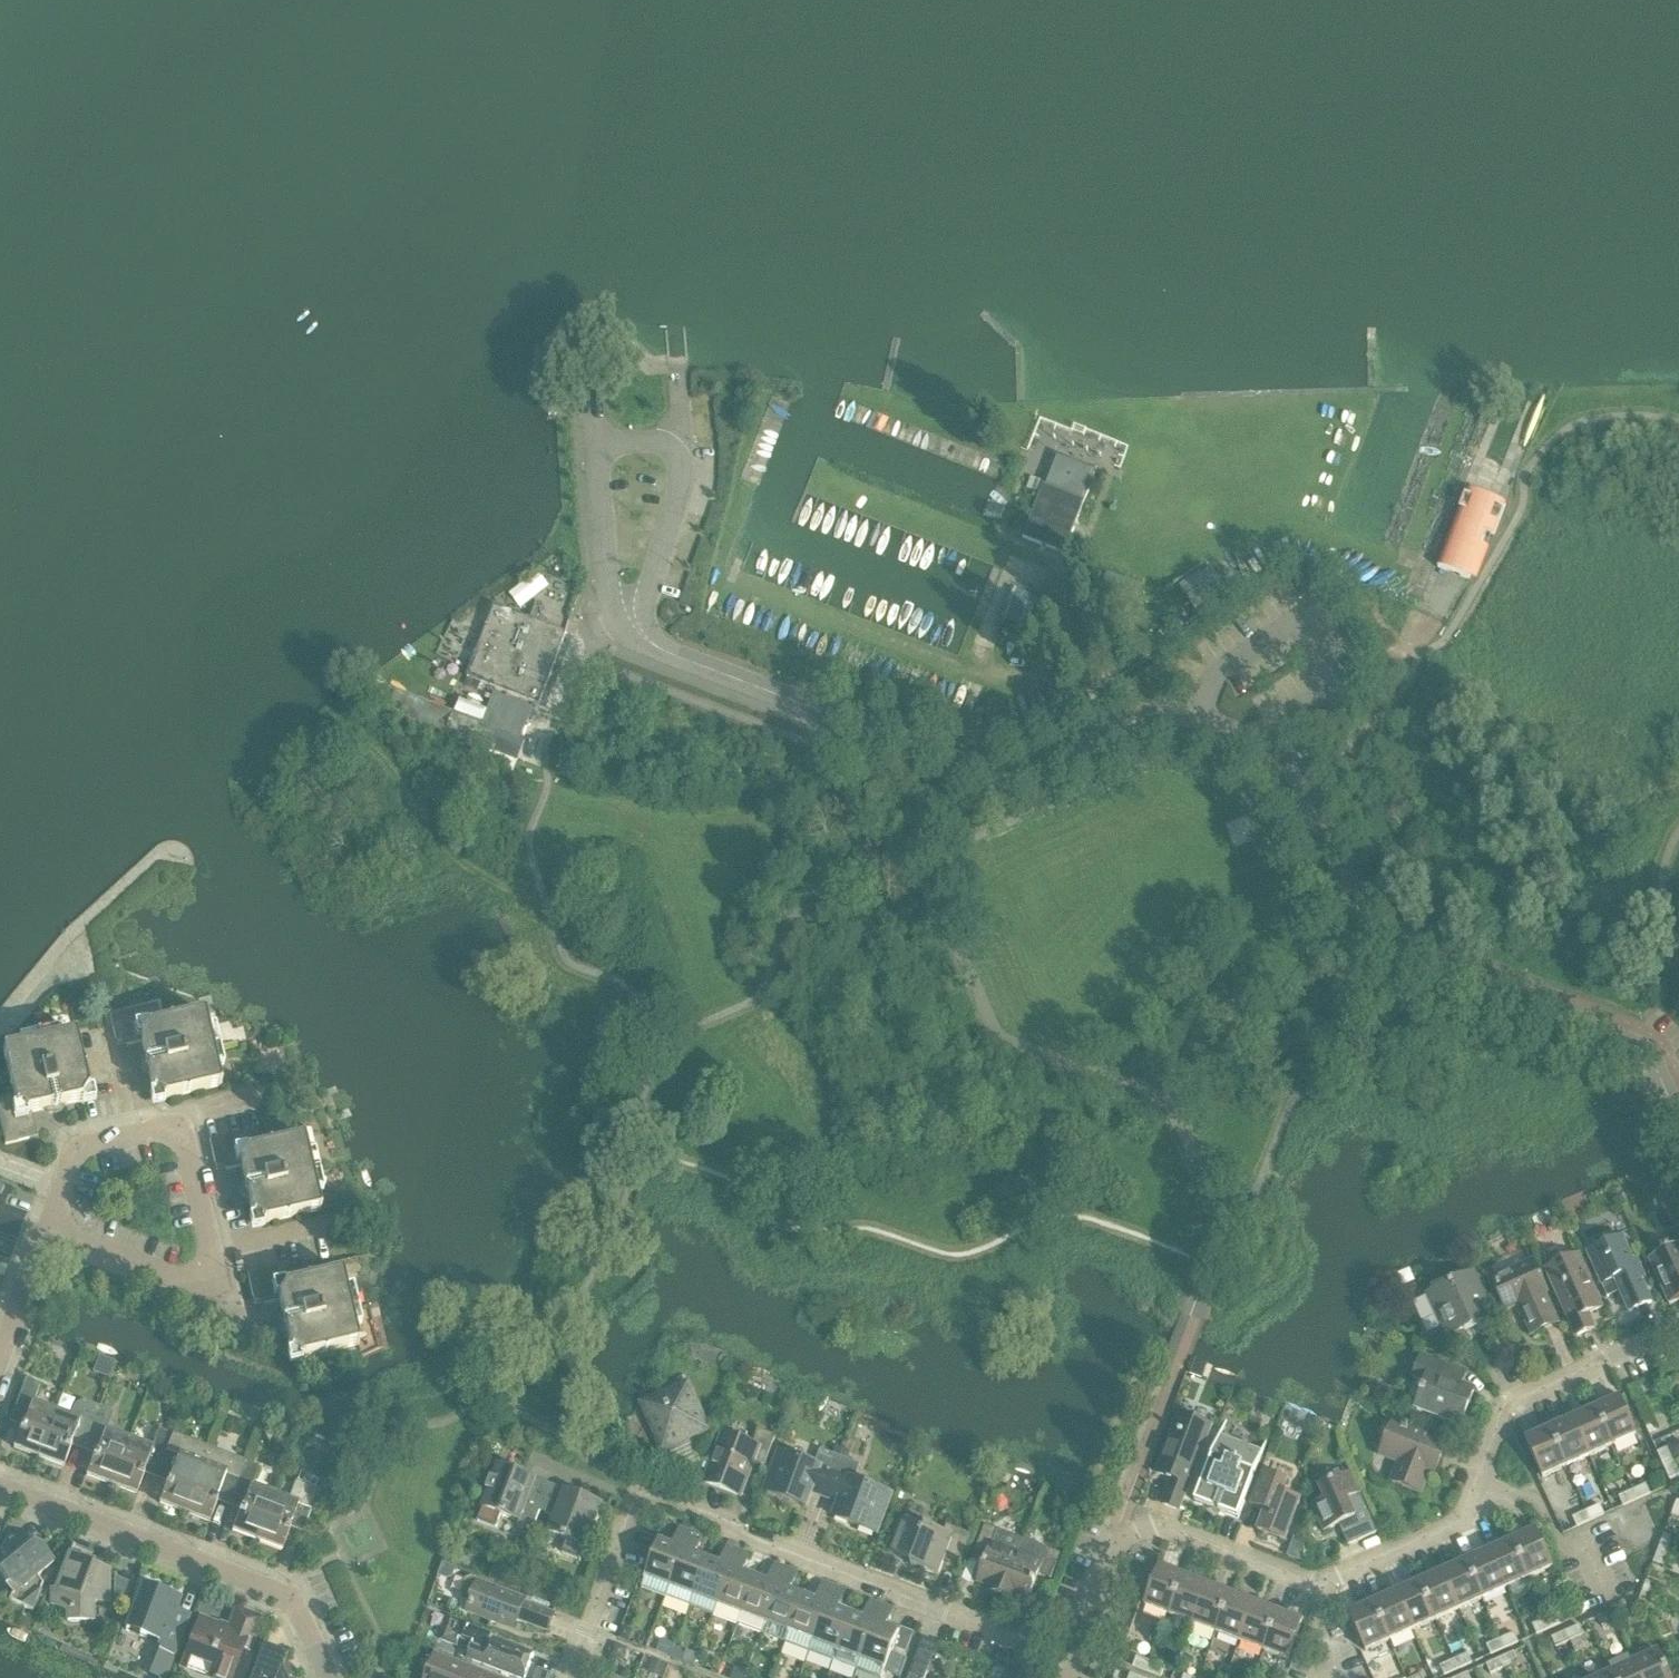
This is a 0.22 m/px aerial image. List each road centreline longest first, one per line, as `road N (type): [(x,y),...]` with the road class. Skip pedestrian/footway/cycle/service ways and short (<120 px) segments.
road 1 (unclassified): [(1678,1121),(1645,1052),(1380,943),(1293,764),(1225,720),(1144,708),(999,771),(978,768),(664,653),(637,633)]
road 2 (residential): [(568,1677),(631,1507),(647,1498),(1081,1658)]
road 3 (residential): [(330,1677),(299,1614),(262,1582),(0,1484)]
road 4 (residential): [(51,1233),(83,1149),(177,1129),(210,1291)]
road 5 (residential): [(1486,1503),(1483,1482),(1507,1411),(1678,1329)]
road 6 (residential): [(637,633),(677,458),(674,448),(617,443),(600,461)]
road 7 (residential): [(1325,1586),(1153,1525),(1126,1535)]
road 8 (residential): [(1612,1604),(1593,1563),(1569,1547),(1539,1501),(1486,1503)]
road 9 (residential): [(1325,1586),(1486,1503)]
road 10 (residential): [(600,461),(619,606),(637,633)]
road 11 (residential): [(210,1291),(51,1233)]
road 12 (residential): [(0,1367),(51,1233)]
road 13 (residential): [(1126,1535),(1081,1658)]

